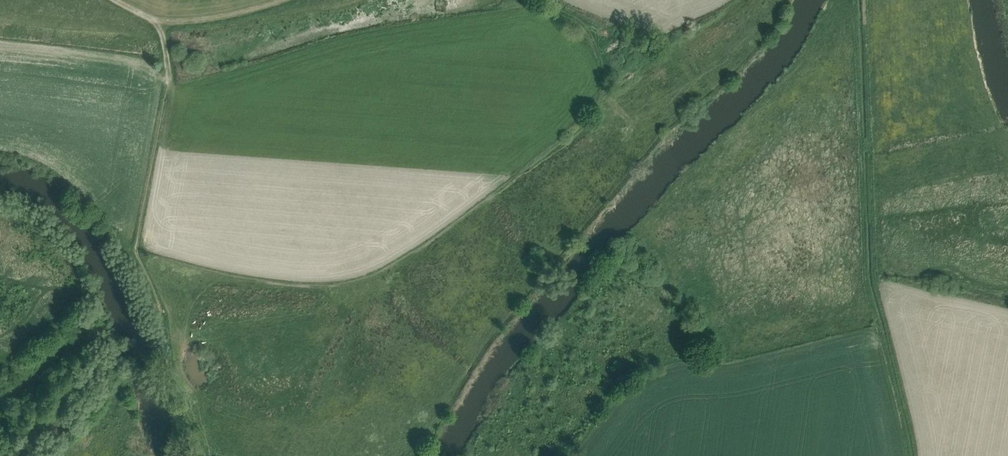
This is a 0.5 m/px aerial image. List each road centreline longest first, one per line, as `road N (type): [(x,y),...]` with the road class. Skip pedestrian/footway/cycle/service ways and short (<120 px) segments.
road 1 (track): [(575,455),(637,376),(701,365),(700,321)]
road 2 (track): [(609,100),(585,29),(527,0)]
road 3 (track): [(276,0),(158,22)]

